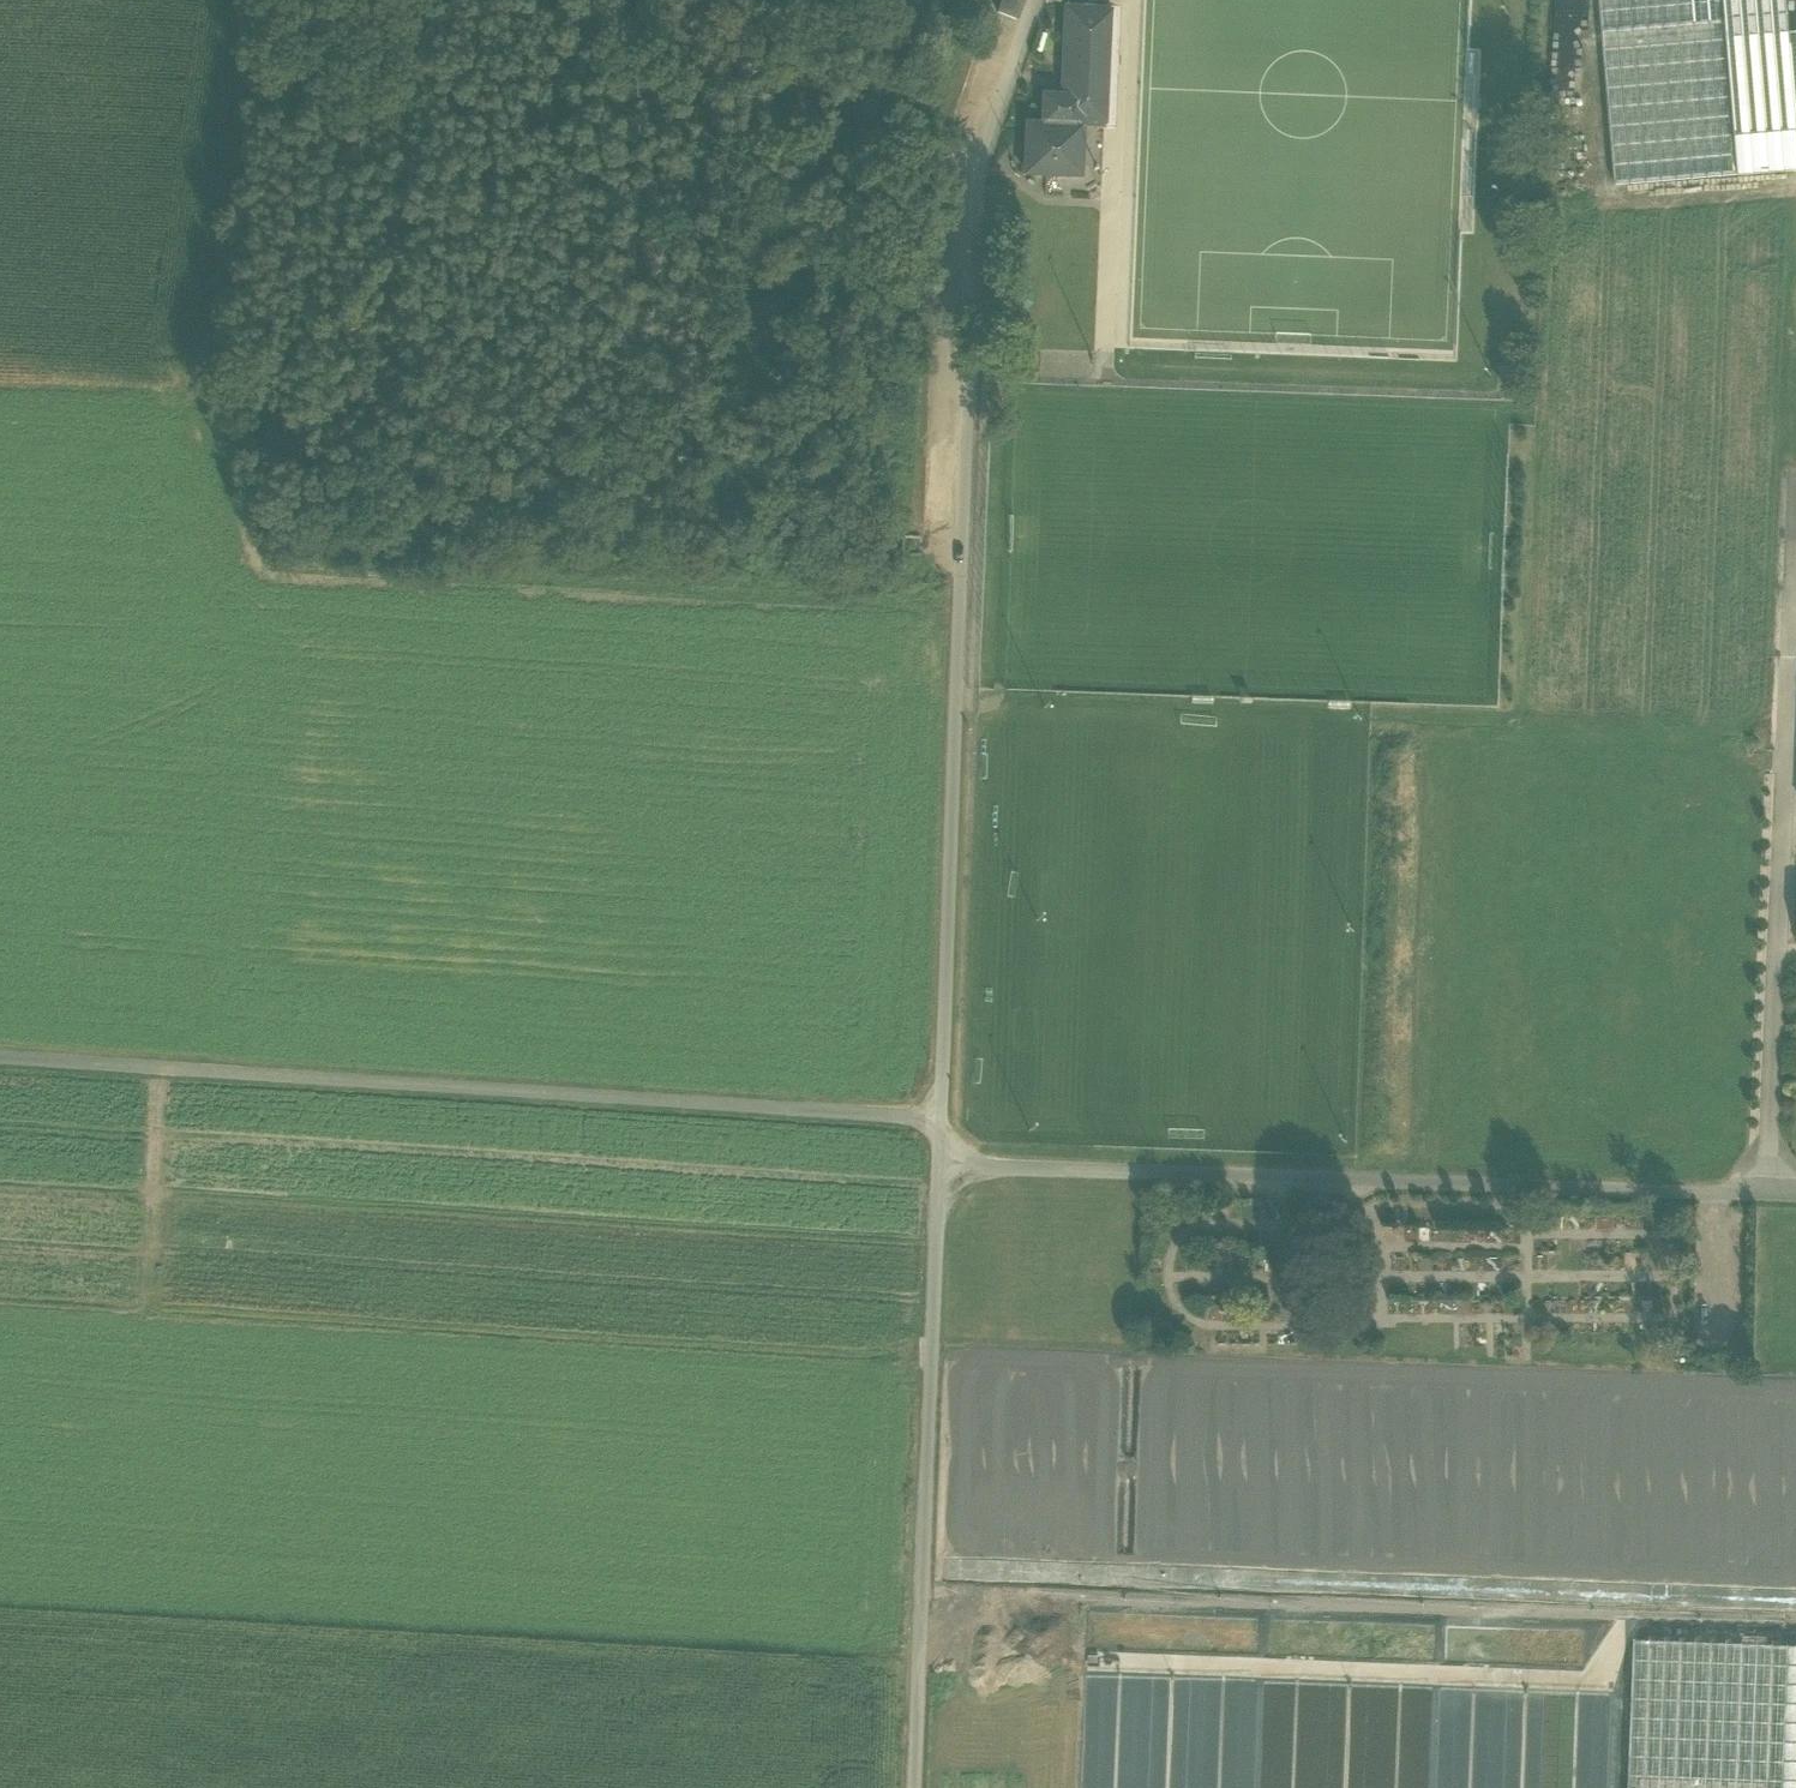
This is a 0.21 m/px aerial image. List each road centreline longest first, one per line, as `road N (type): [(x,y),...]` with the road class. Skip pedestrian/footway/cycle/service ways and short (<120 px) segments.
road 1 (unclassified): [(940,1123),(973,170),(1031,0)]
road 2 (unclassified): [(940,1123),(0,1058)]
road 3 (residential): [(939,1164),(1795,1194)]
road 4 (unclassified): [(914,1787),(939,1164)]

